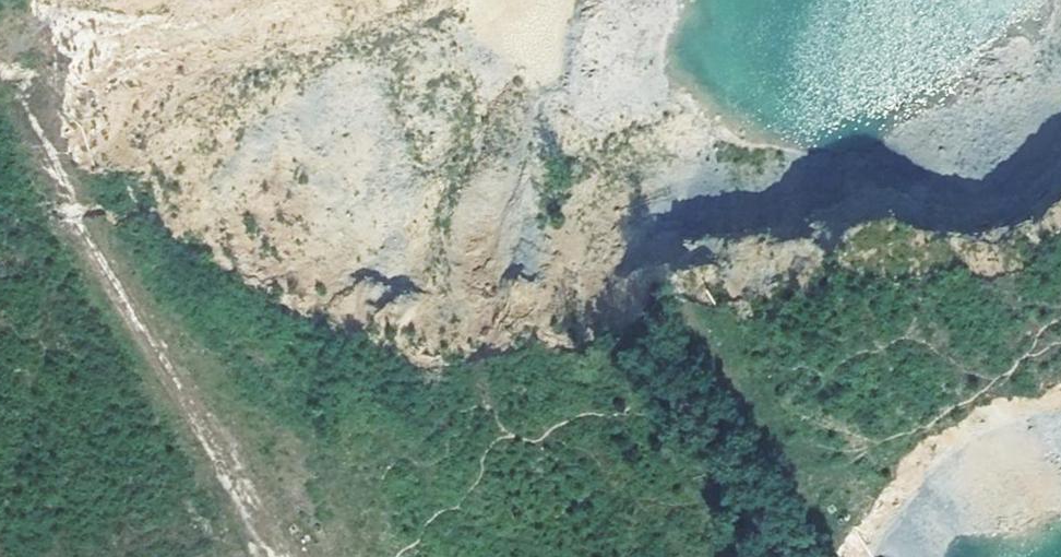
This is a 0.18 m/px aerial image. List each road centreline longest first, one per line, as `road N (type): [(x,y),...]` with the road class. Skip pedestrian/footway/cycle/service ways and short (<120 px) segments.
road 1 (track): [(281,556),(0,105)]

